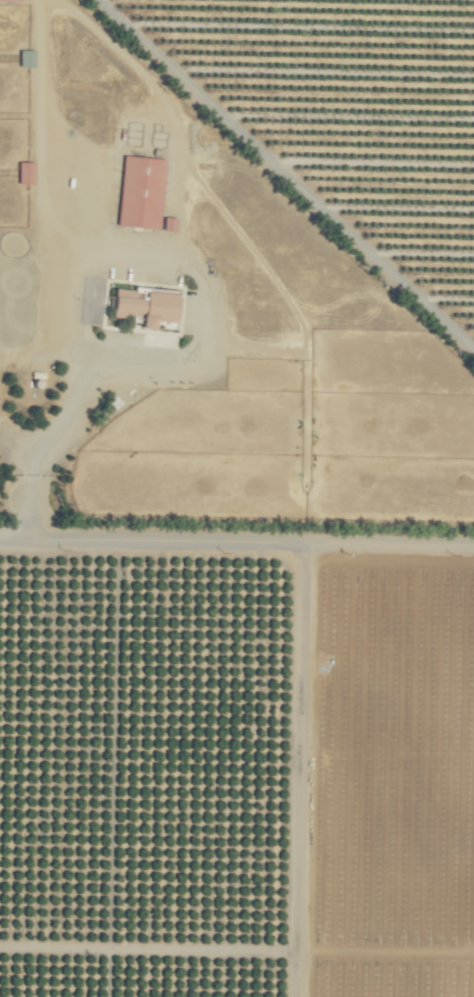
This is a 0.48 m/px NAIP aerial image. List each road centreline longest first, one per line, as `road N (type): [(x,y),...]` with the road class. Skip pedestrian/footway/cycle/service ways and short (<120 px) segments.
road 1 (residential): [(473,551),(0,544)]
road 2 (residential): [(294,996),(299,549)]

